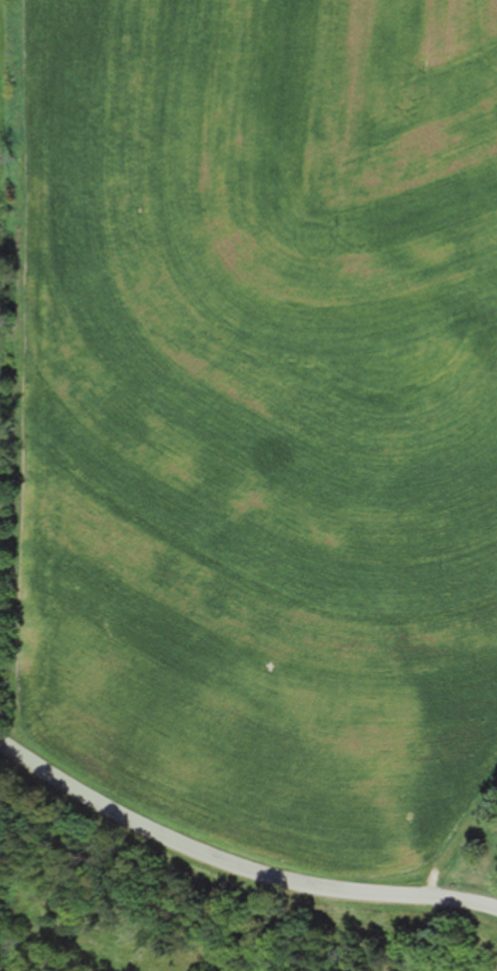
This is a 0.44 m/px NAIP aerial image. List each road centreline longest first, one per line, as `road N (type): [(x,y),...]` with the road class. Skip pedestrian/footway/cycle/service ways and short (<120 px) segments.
road 1 (residential): [(496,911),(285,883),(101,811),(0,748)]

